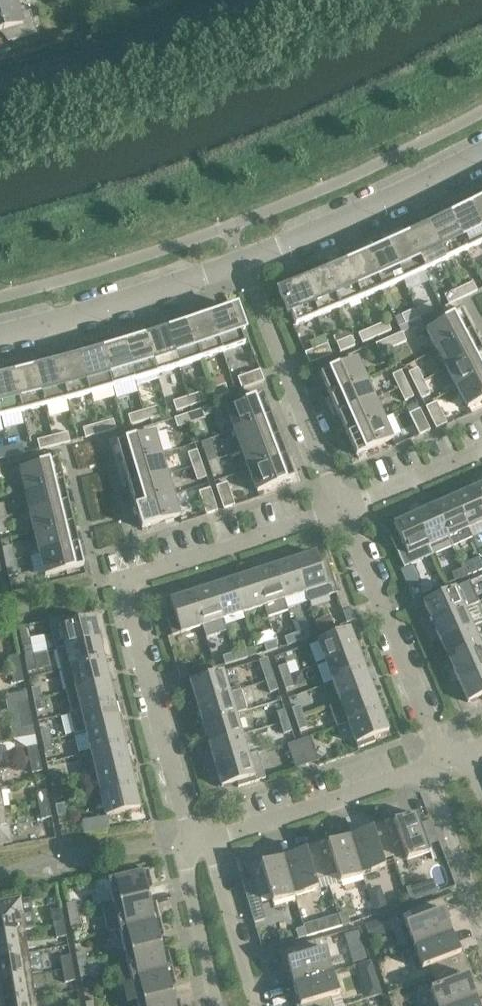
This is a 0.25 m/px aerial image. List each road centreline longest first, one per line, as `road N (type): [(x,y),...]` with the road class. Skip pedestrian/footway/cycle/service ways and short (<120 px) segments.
road 1 (residential): [(189,837),(121,572),(339,500)]
road 2 (residential): [(443,759),(339,500)]
road 3 (residential): [(481,146),(241,263)]
road 4 (residential): [(339,500),(241,263)]
road 5 (residential): [(241,263),(0,335)]
road 6 (residential): [(208,833),(420,769)]
road 7 (residential): [(214,1005),(174,840),(189,837)]
road 8 (residential): [(481,942),(420,769)]
road 9 (residential): [(258,1005),(208,833)]
road 10 (residential): [(339,500),(481,440)]

